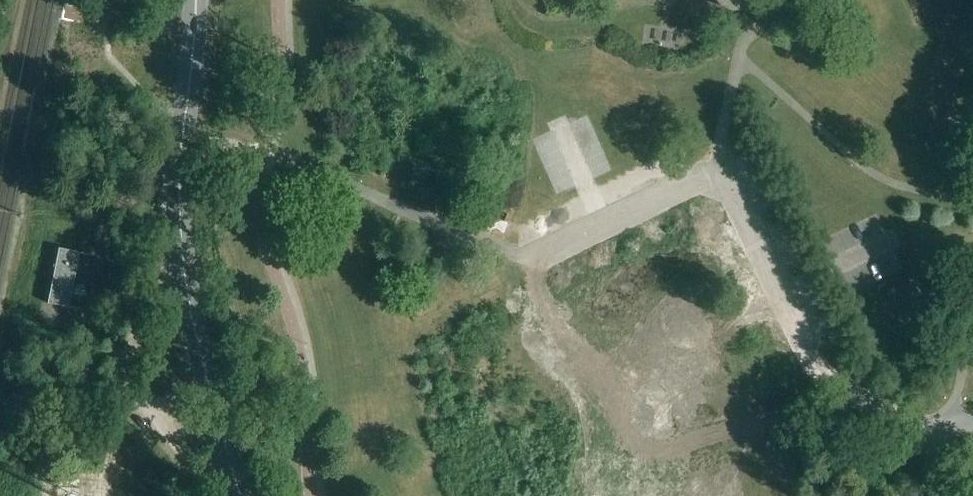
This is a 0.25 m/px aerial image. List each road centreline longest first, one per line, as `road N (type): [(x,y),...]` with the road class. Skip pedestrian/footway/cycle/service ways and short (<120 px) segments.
road 1 (tertiary): [(241,495),(186,284),(182,141),(198,0)]

